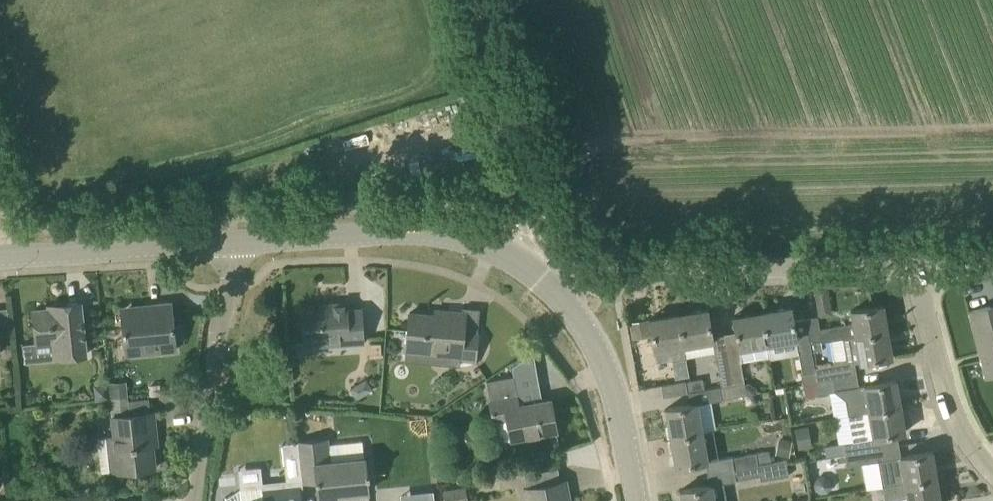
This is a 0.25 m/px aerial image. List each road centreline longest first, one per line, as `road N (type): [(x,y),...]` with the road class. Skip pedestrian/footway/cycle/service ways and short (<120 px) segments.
road 1 (residential): [(556,292),(601,265),(914,260)]
road 2 (tertiary): [(232,243),(411,228),(448,231),(509,252)]
road 3 (residential): [(509,252),(531,175),(478,0)]
road 4 (residential): [(196,500),(232,243)]
road 5 (tertiary): [(0,261),(232,243)]
road 6 (tertiary): [(639,500),(626,427),(597,347),(556,292)]
road 7 (residential): [(992,470),(967,439),(950,399),(914,260)]

